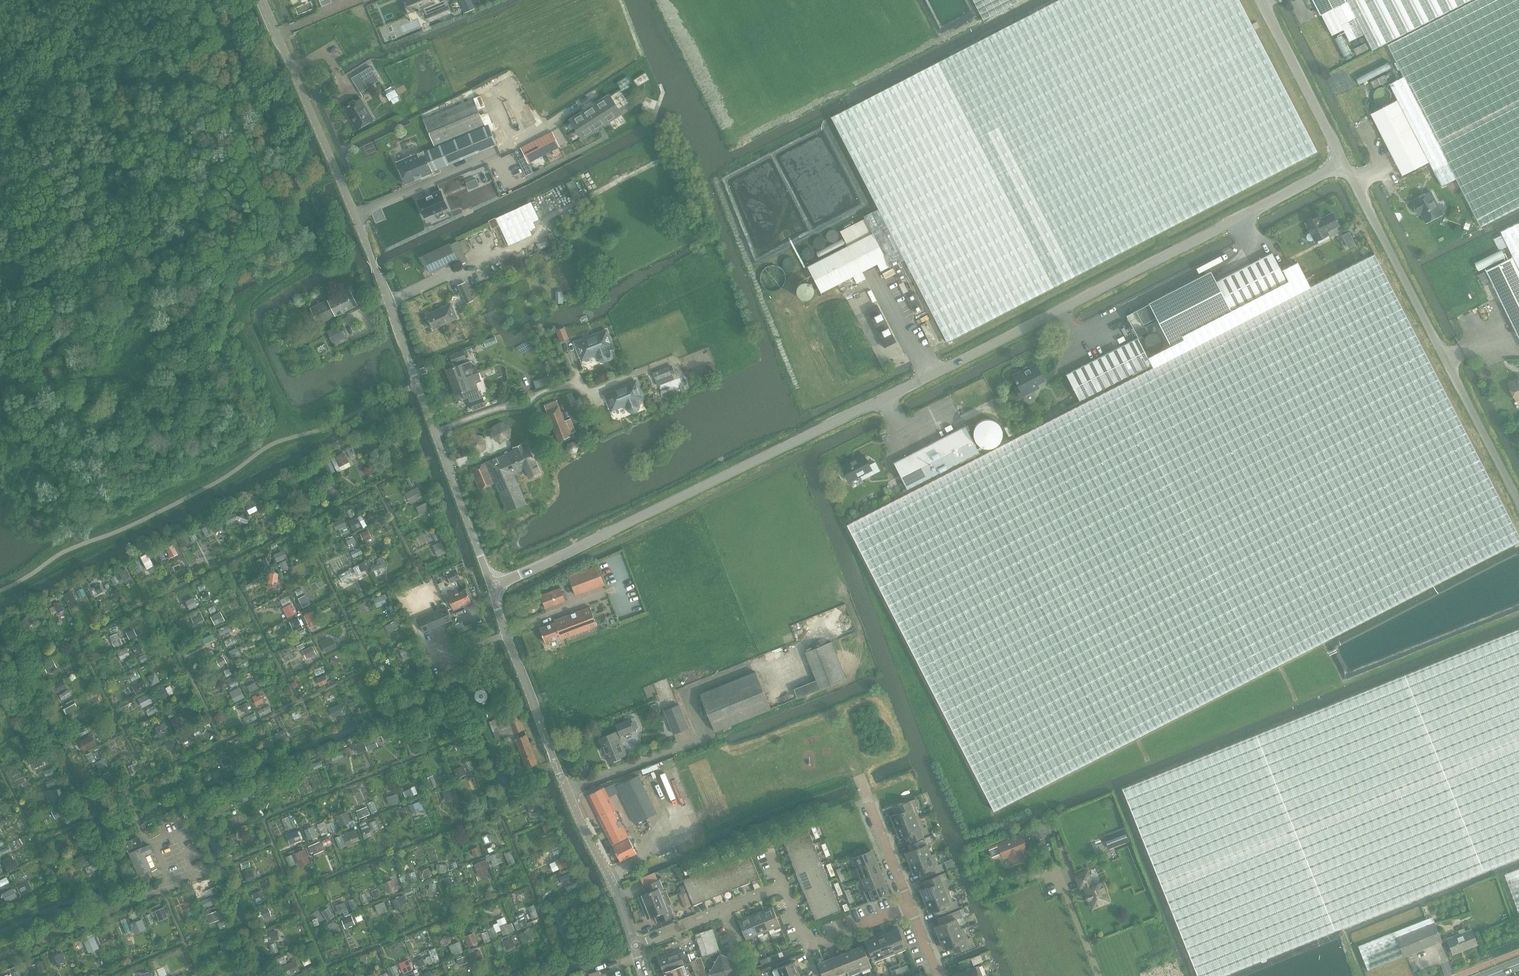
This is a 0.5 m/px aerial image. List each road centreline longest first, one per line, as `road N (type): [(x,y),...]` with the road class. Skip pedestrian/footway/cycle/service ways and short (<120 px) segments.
road 1 (unclassified): [(1343,164),(492,584)]
road 2 (unclassified): [(492,584),(351,205),(276,34)]
road 3 (unclassified): [(1518,506),(1343,164)]
road 4 (unclassified): [(560,775),(492,584)]
road 5 (residential): [(635,945),(560,775)]
road 6 (unclassified): [(0,957),(171,885)]
road 7 (unclassified): [(1343,164),(1259,0)]
road 8 (residential): [(635,945),(783,885)]

